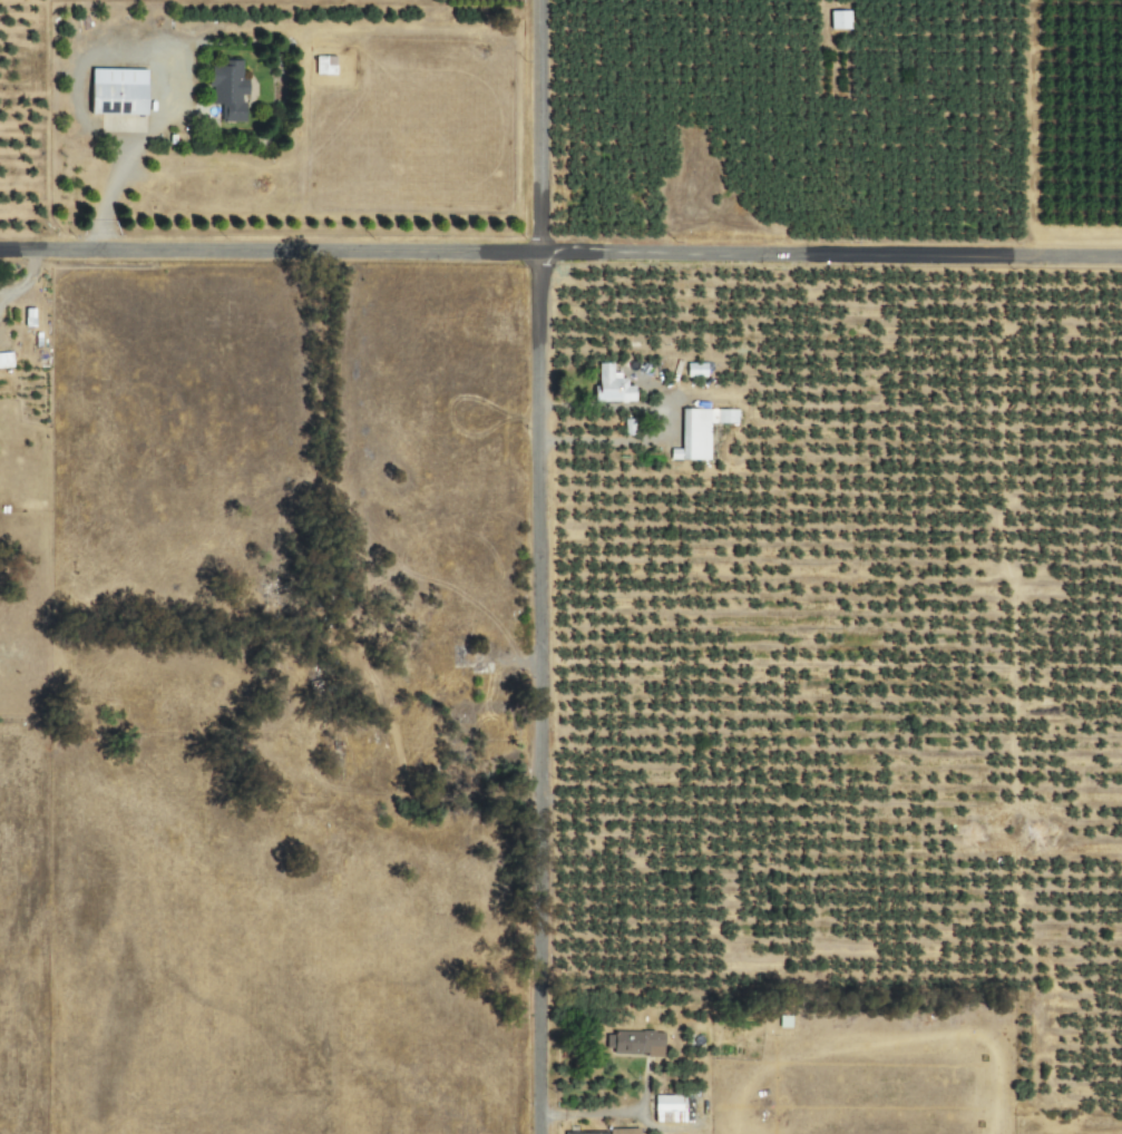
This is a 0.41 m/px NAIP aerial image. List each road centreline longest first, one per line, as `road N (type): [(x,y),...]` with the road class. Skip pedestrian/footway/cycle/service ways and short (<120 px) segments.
road 1 (residential): [(535,1133),(538,0)]
road 2 (tertiary): [(1121,256),(0,249)]

